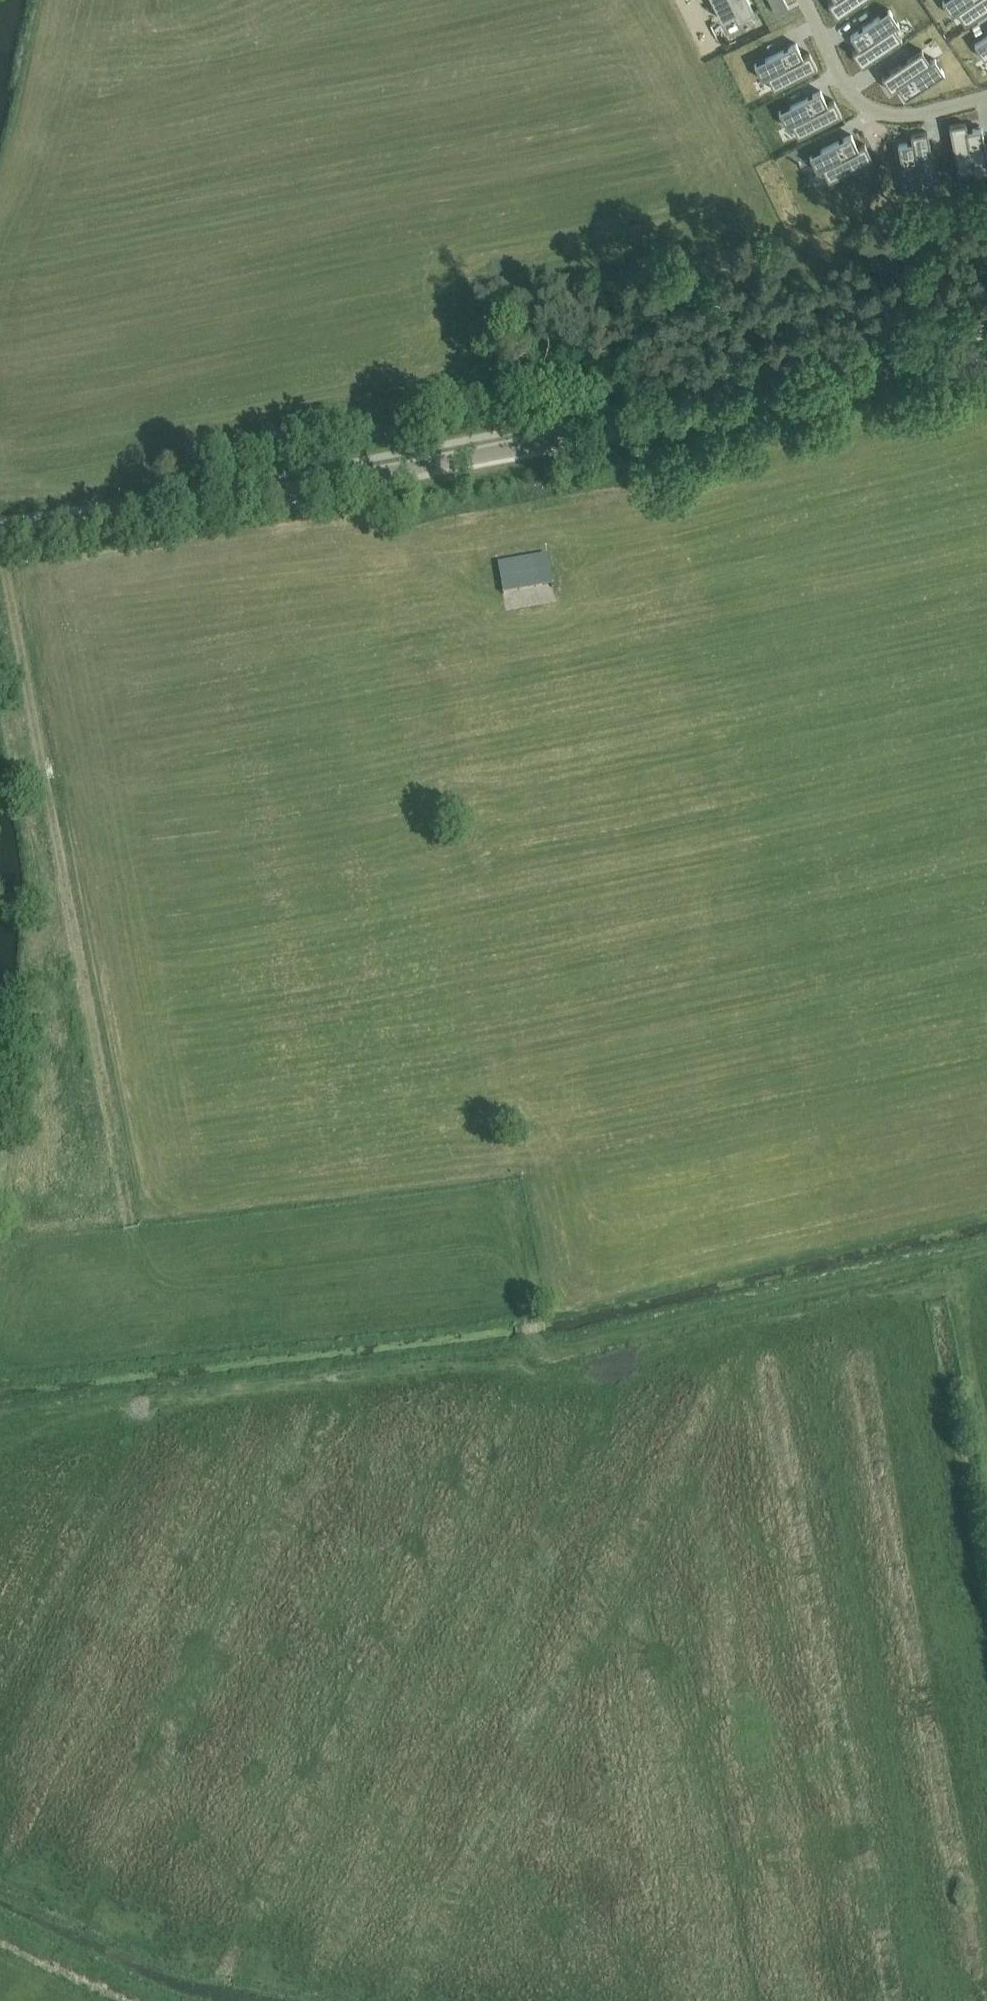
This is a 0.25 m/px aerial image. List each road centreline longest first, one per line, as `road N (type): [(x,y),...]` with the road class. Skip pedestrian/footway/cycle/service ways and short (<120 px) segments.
road 1 (unclassified): [(0,539),(388,472),(986,344)]

